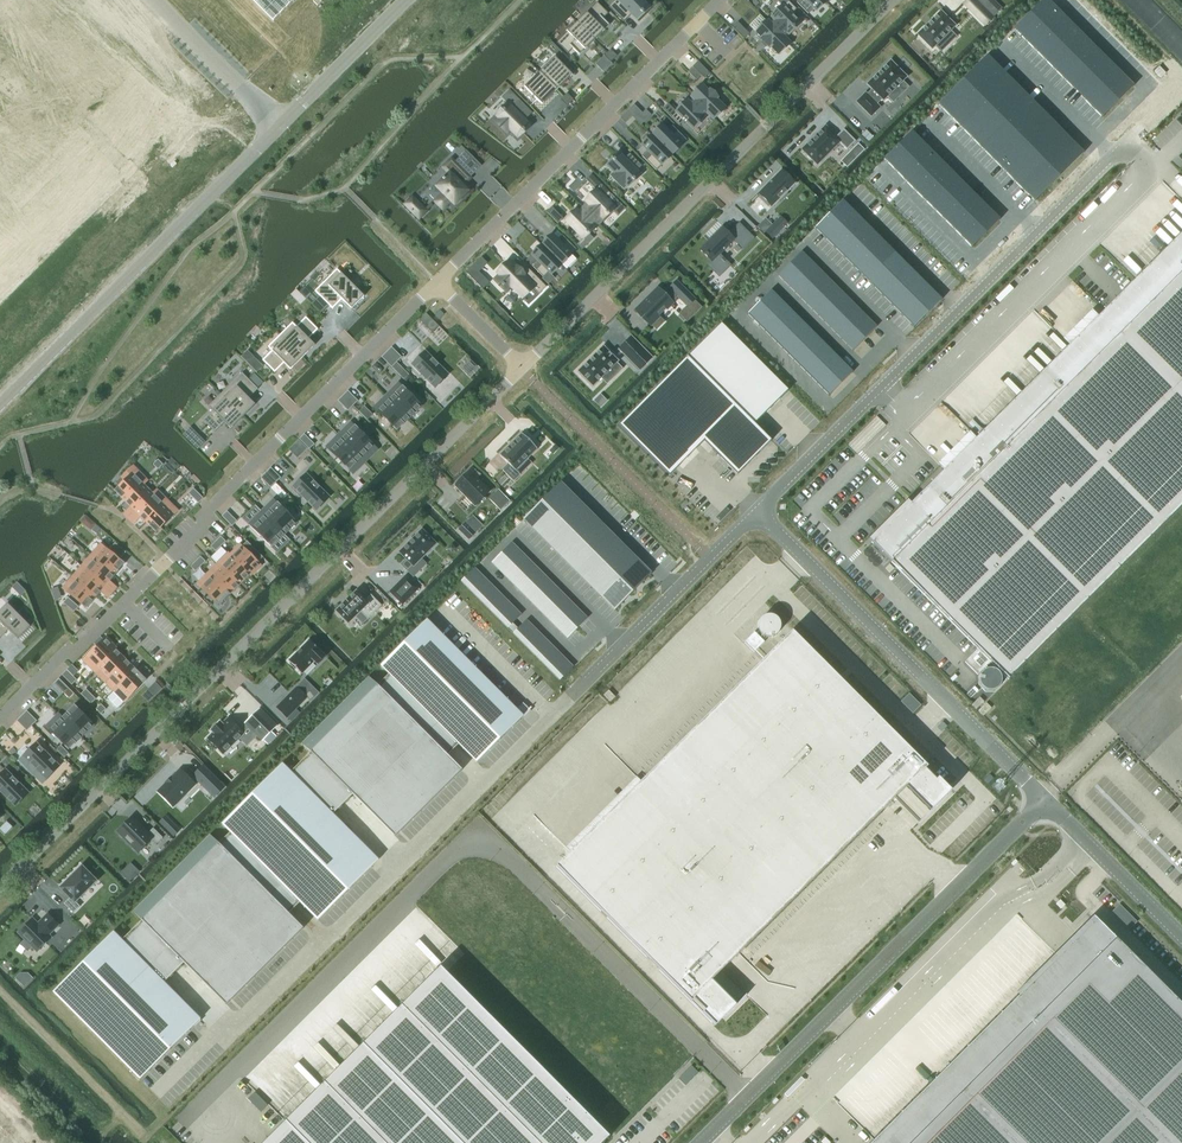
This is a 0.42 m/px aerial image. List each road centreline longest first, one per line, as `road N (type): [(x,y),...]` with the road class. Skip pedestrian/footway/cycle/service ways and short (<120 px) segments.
road 1 (unclassified): [(151,1105),(756,513)]
road 2 (unclassified): [(0,886),(521,369)]
road 3 (residential): [(0,718),(202,526),(215,502),(437,282)]
road 4 (unclassified): [(756,513),(1181,89)]
road 5 (unclassified): [(403,0),(0,403)]
road 6 (unclassified): [(521,369),(891,0)]
road 7 (unclassified): [(1043,800),(699,1142)]
road 8 (unclassified): [(1043,800),(756,513)]
road 9 (residential): [(437,282),(720,0)]
road 10 (track): [(140,1133),(0,992)]
road 11 (unclassified): [(1181,939),(1043,800)]
road 12 (residential): [(437,282),(521,369)]

